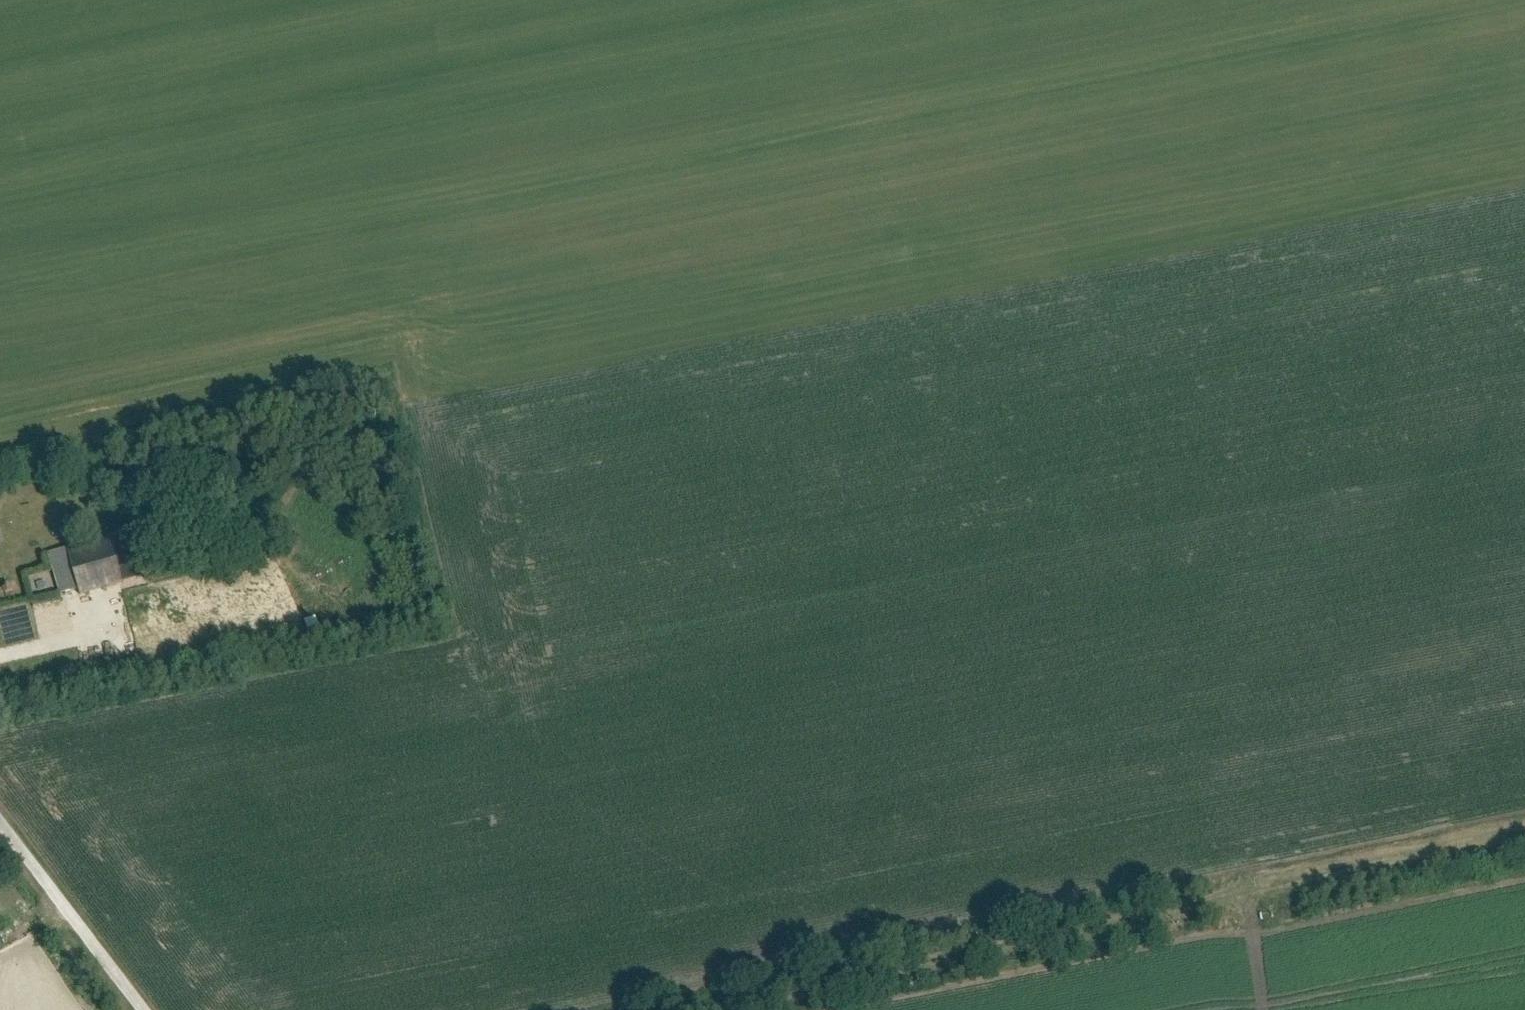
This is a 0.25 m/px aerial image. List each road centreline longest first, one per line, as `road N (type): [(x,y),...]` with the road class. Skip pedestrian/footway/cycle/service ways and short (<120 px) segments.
road 1 (track): [(1524,831),(675,1009)]
road 2 (residential): [(0,822),(144,1009)]

